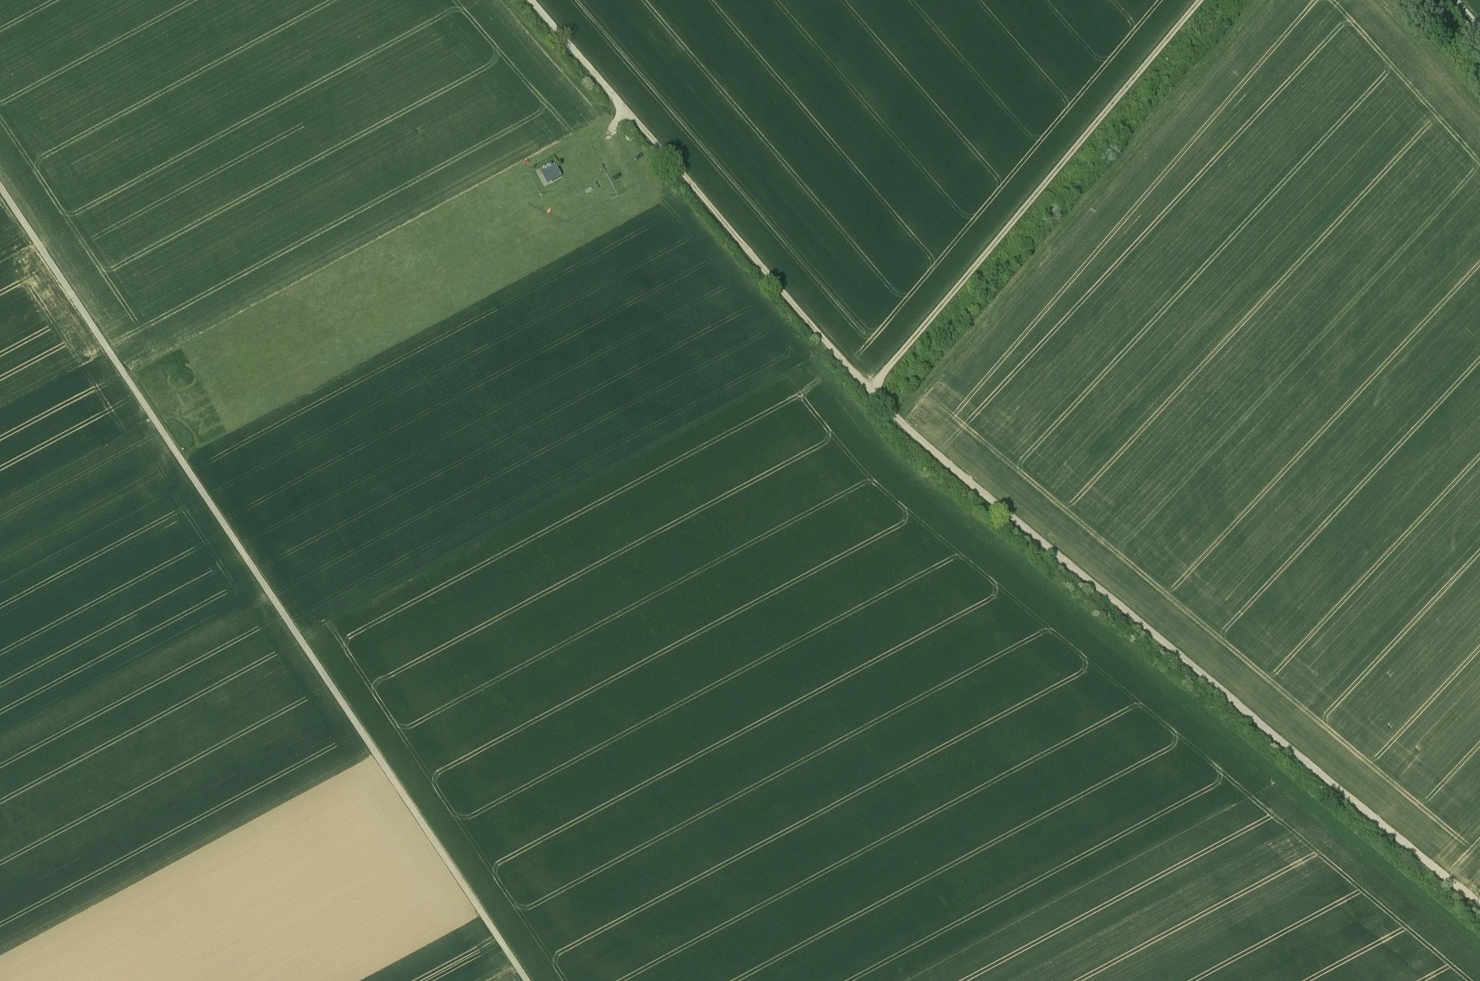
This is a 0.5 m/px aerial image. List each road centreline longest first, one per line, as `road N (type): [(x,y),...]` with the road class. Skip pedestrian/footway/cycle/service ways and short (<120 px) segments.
road 1 (track): [(531,980),(0,182)]
road 2 (track): [(870,390),(926,446),(1479,905)]
road 3 (track): [(870,390),(530,0)]
road 4 (track): [(1206,0),(870,390)]

